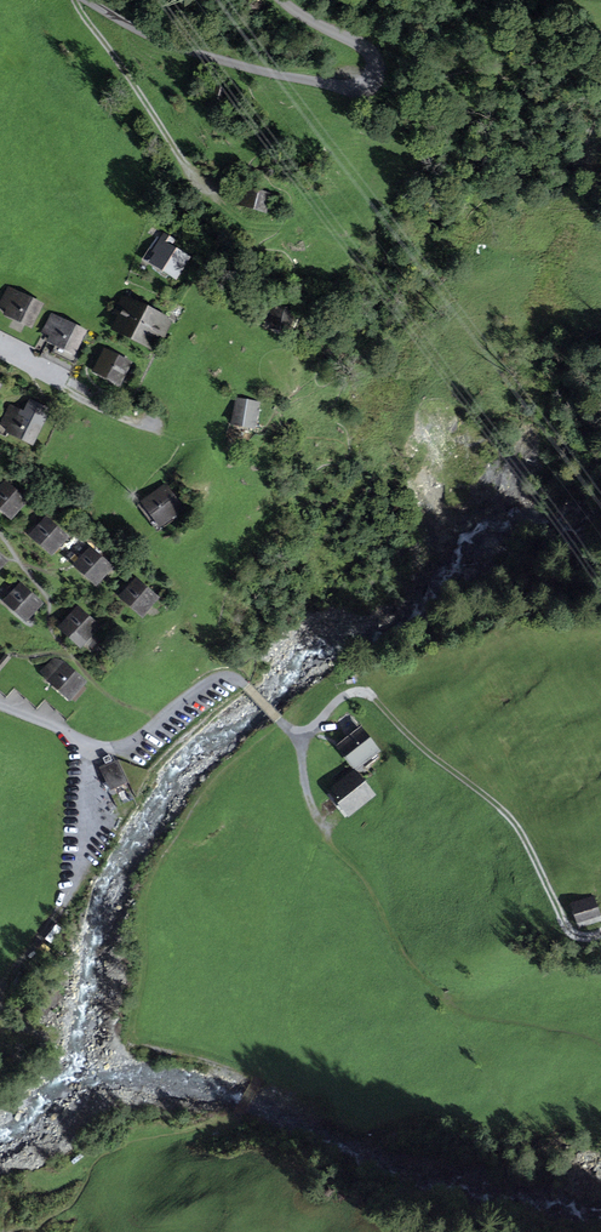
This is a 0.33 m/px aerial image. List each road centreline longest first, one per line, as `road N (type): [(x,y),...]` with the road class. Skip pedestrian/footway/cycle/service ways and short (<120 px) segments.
road 1 (track): [(600,935),(569,931),(509,816),(377,699),(342,696)]
road 2 (residential): [(0,705),(117,748),(208,679),(231,677),(298,738)]
road 3 (track): [(224,204),(244,222),(266,227),(355,242),(436,229),(505,254)]
road 4 (track): [(439,995),(397,946),(357,871),(318,830)]
road 5 (residential): [(0,356),(155,427)]
road 6 (unclassified): [(233,62),(151,33),(92,0)]
road 7 (unclassified): [(233,62),(354,88),(372,79)]
road 8 (unclassified): [(282,0),(371,50),(377,67),(372,79)]

